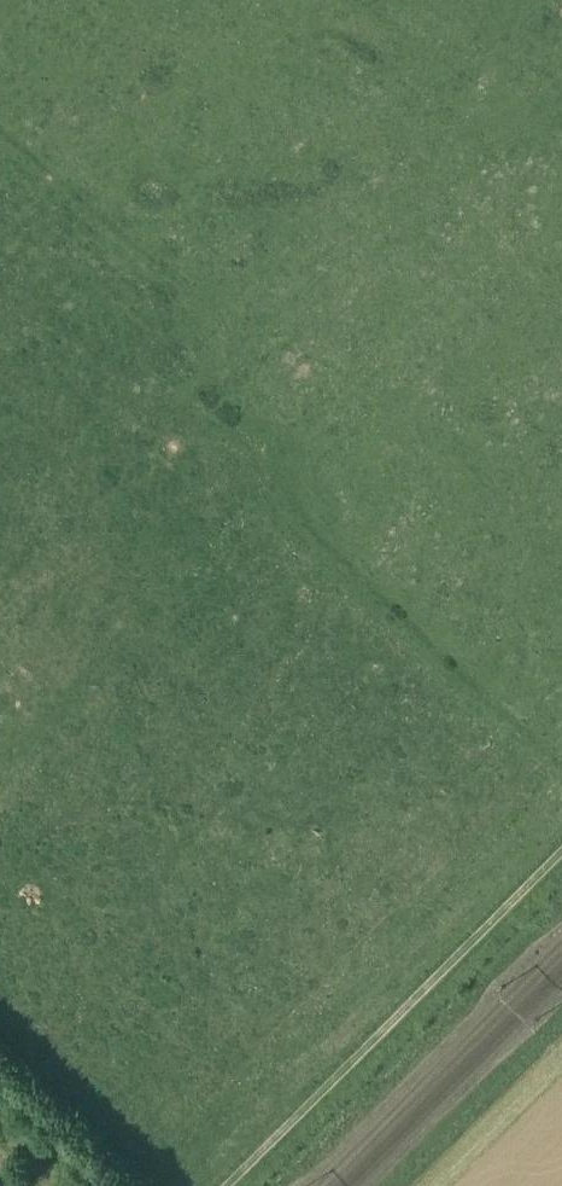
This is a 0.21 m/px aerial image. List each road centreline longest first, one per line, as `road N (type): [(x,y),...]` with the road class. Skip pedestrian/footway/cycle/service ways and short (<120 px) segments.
road 1 (track): [(223,1185),(561,850)]

